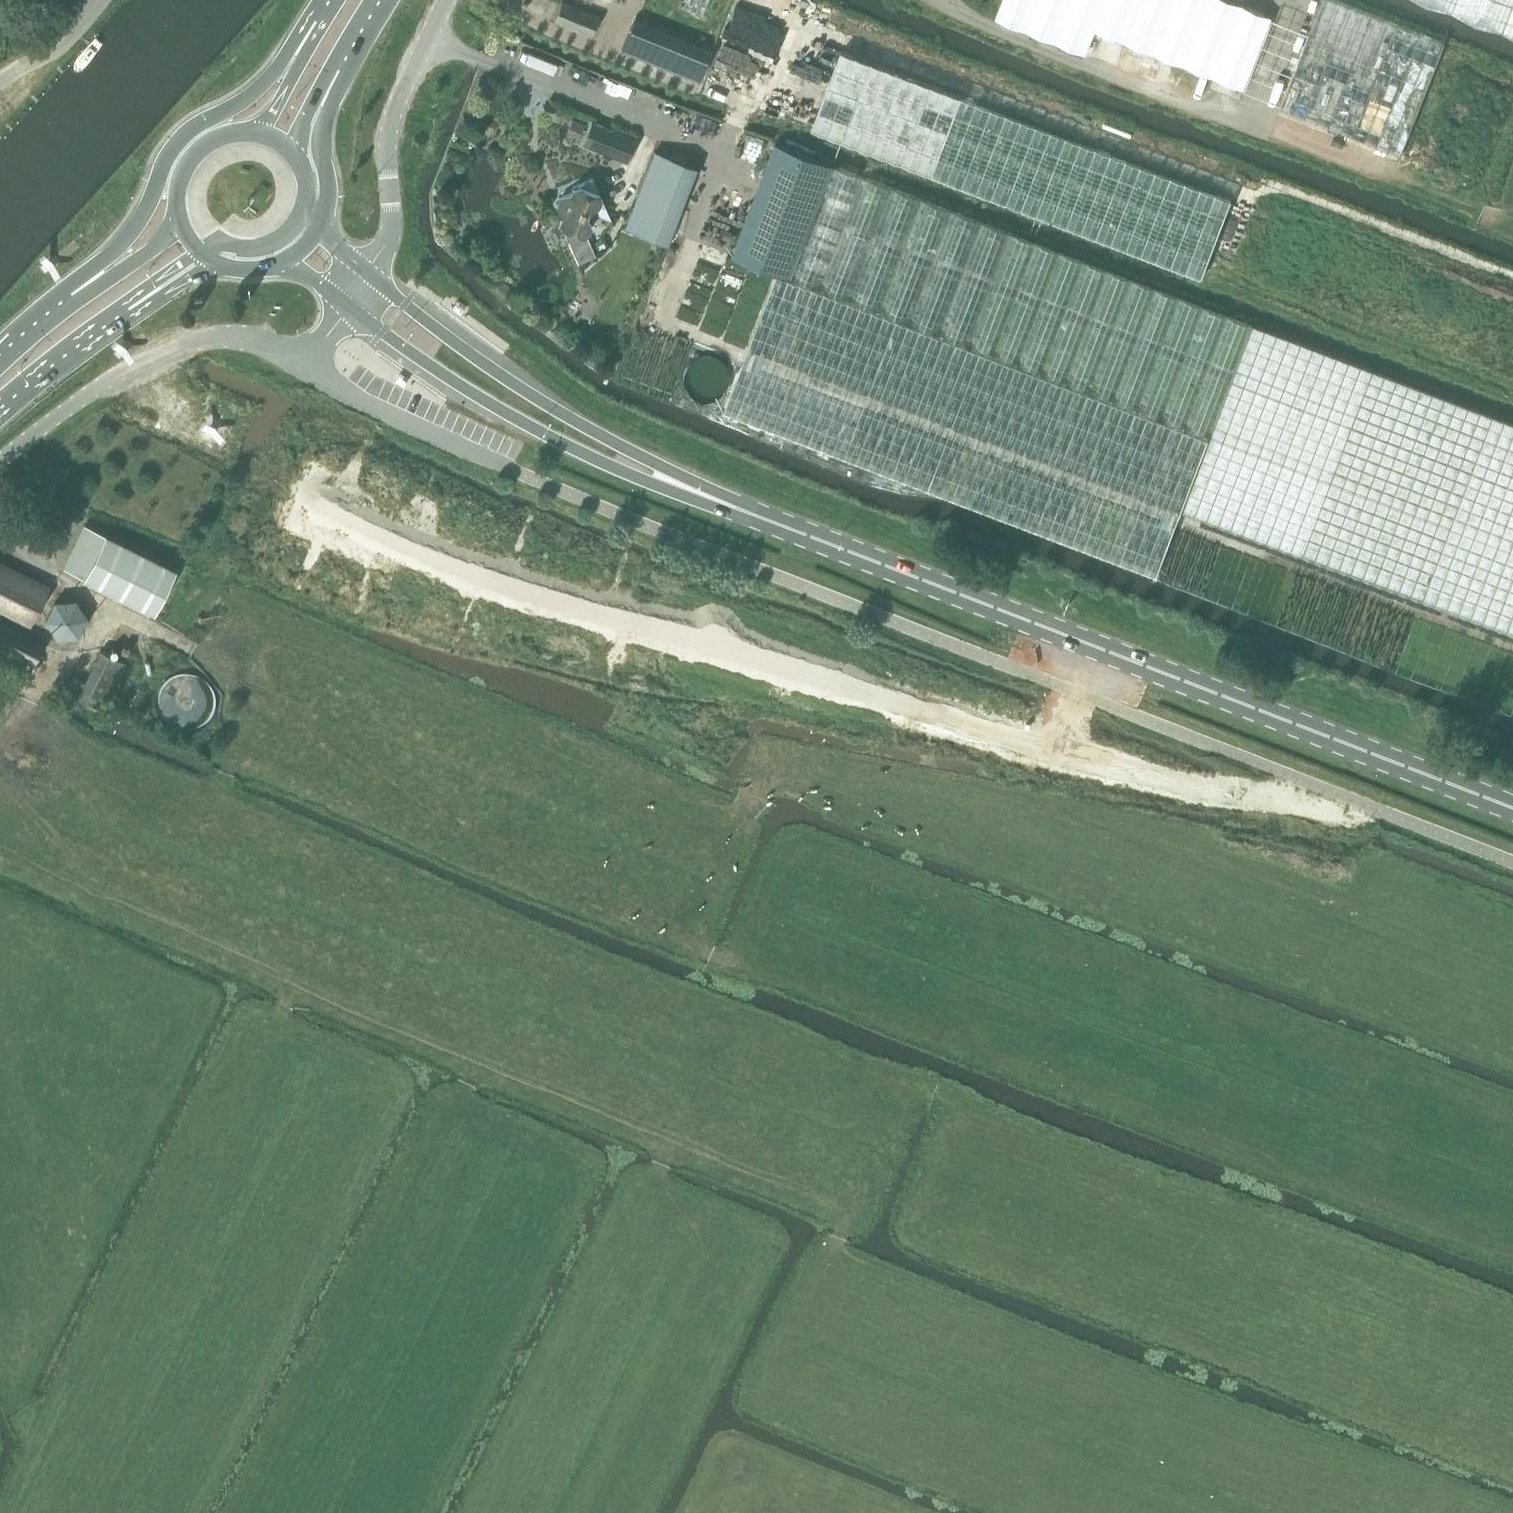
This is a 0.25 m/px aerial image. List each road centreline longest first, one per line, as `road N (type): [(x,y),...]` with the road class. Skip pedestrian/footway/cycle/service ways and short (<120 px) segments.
road 1 (primary): [(1512,808),(672,480)]
road 2 (primary): [(318,20),(257,90),(181,136),(136,226),(70,299)]
road 3 (primary): [(349,309),(563,444),(621,470),(672,480)]
road 4 (primary): [(672,480),(506,377),(369,272)]
road 5 (unclassified): [(0,465),(110,378),(165,350),(226,335),(307,359)]
road 6 (unclassified): [(369,272),(392,226),(389,127),(446,0)]
road 7 (unclassified): [(487,458),(366,403),(307,359)]
road 8 (primary): [(0,409),(136,304)]
road 9 (primary): [(319,231),(329,193),(322,133),(340,70)]
road 10 (primary): [(181,220),(70,299)]
road 11 (primary): [(254,132),(215,140),(195,157),(182,180),(181,220)]
road 12 (unclassified): [(0,79),(63,44),(102,0)]
road 13 (primary): [(318,20),(276,107),(254,132)]
road 14 (primary): [(202,251),(219,241),(275,242),(305,206)]

